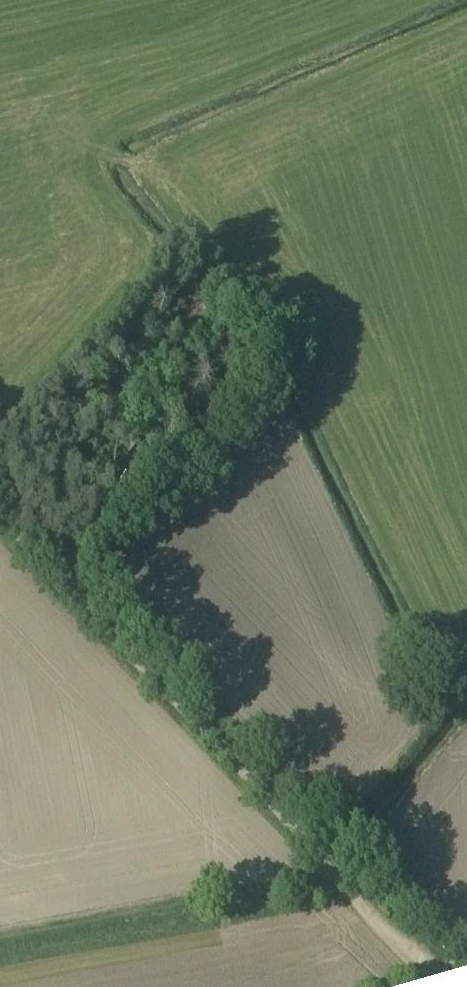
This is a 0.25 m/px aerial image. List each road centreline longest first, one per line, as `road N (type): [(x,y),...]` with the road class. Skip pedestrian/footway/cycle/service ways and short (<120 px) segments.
road 1 (track): [(0,516),(82,593),(346,888),(450,986)]
road 2 (track): [(0,939),(272,890),(346,888)]
road 3 (track): [(82,593),(270,398)]

